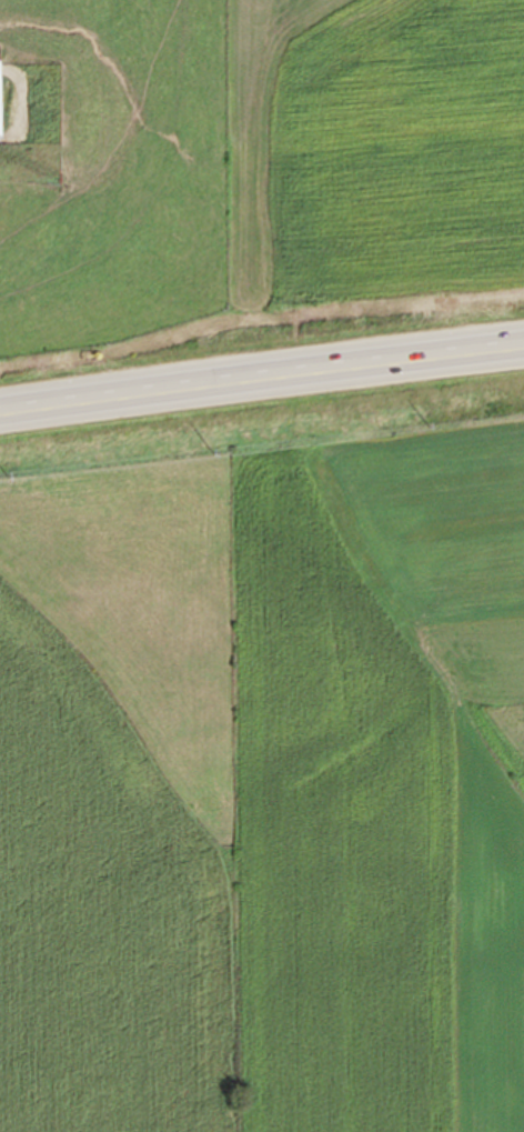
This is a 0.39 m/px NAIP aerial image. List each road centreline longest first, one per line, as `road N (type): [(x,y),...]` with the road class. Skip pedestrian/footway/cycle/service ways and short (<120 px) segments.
road 1 (primary): [(0,413),(523,347)]

